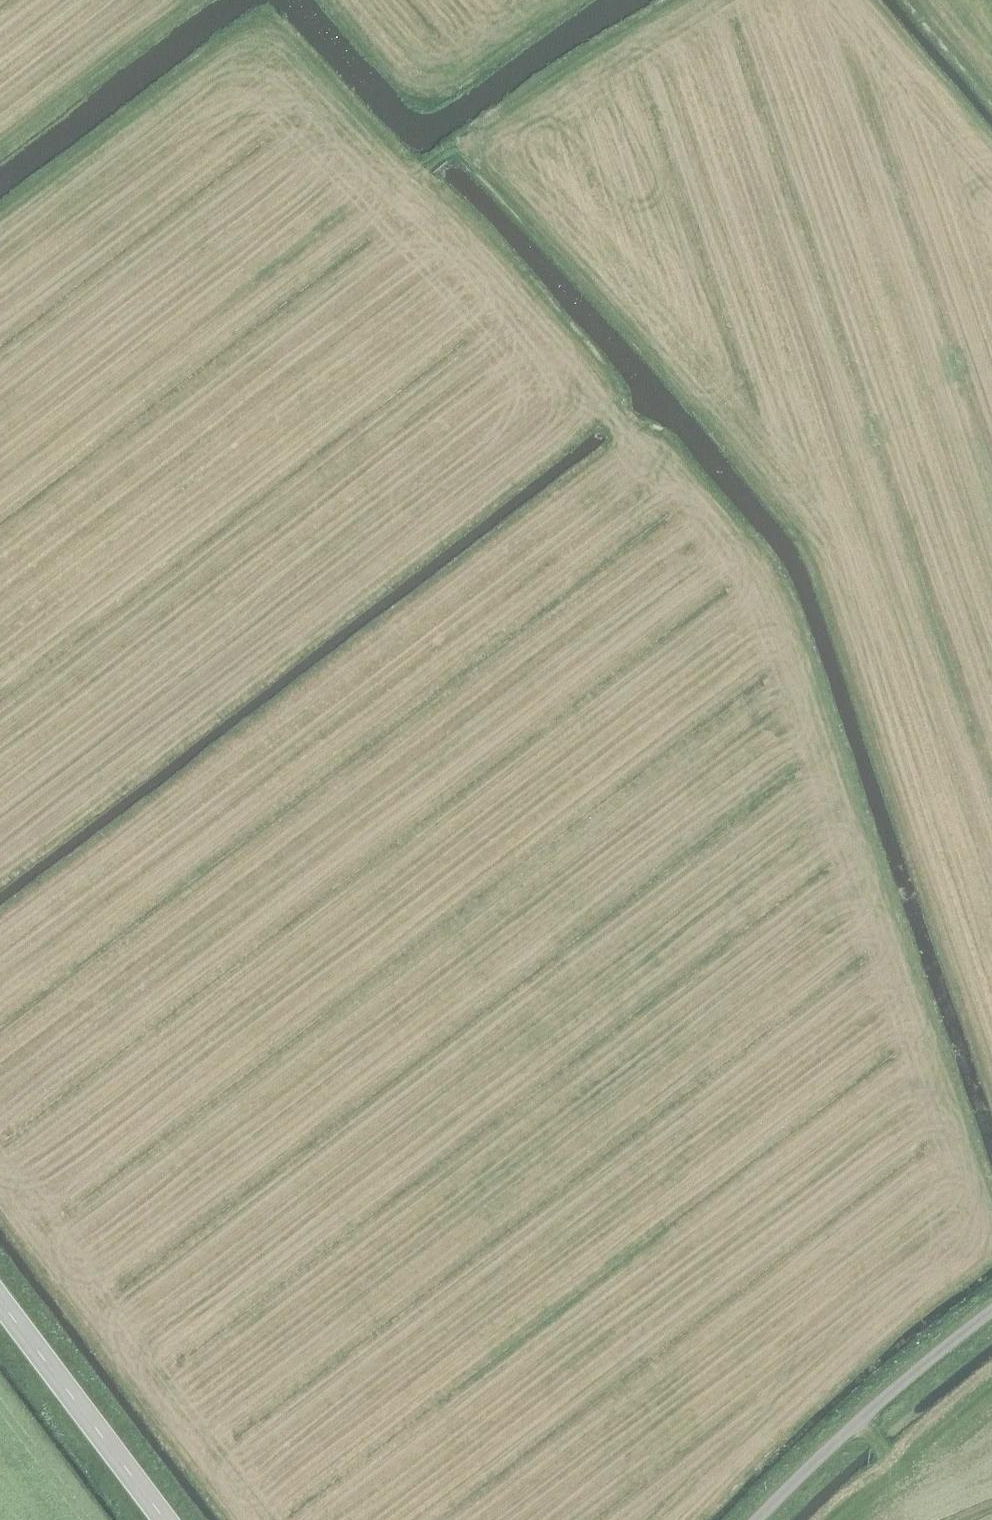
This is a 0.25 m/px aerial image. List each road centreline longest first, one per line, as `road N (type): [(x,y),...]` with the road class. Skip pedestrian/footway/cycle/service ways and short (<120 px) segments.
road 1 (unclassified): [(769,1519),(910,1384),(991,1321)]
road 2 (secondary): [(165,1519),(0,1301)]

